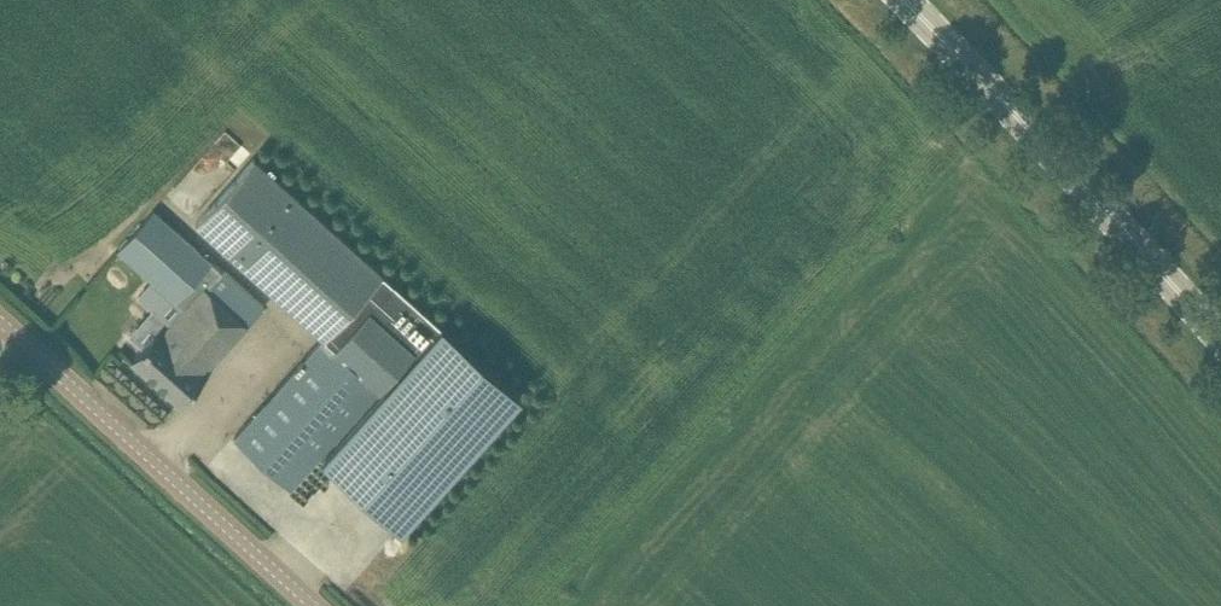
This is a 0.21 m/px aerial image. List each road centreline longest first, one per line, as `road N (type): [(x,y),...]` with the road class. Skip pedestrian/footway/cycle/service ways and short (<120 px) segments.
road 1 (primary): [(1220,343),(906,0)]
road 2 (unclassified): [(325,605),(0,316)]

